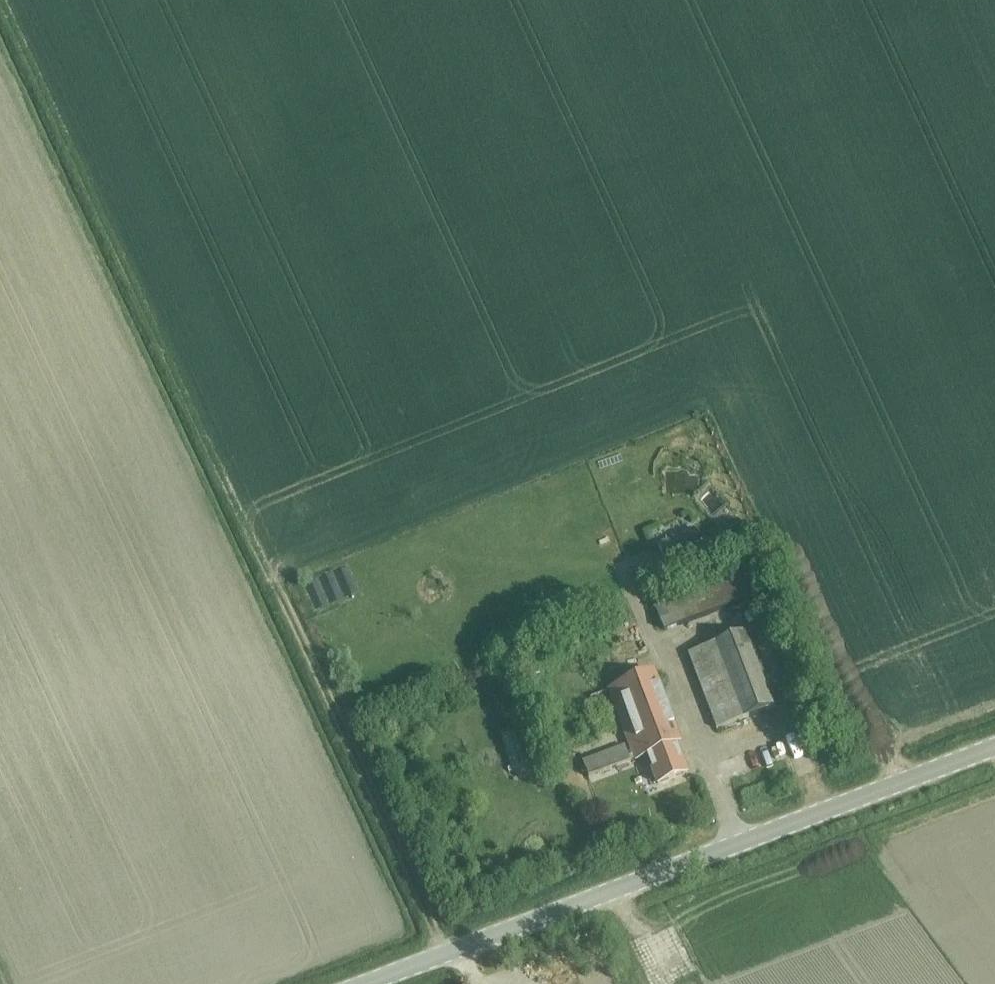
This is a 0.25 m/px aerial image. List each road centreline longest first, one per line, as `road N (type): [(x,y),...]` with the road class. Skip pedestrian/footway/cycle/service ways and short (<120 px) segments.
road 1 (tertiary): [(320,983),(994,734)]

